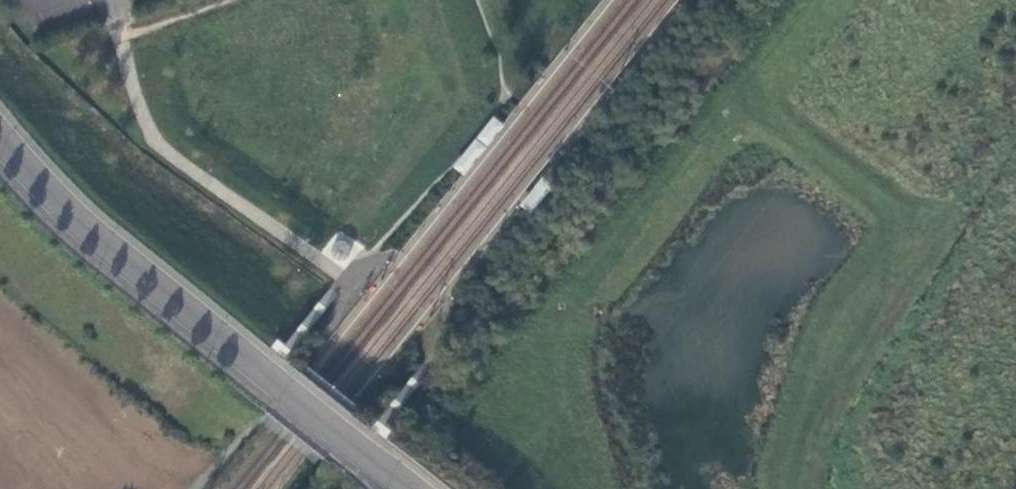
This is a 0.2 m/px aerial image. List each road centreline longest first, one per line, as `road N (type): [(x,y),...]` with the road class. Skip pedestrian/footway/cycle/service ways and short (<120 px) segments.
road 1 (tertiary): [(0,135),(96,235),(412,488)]

